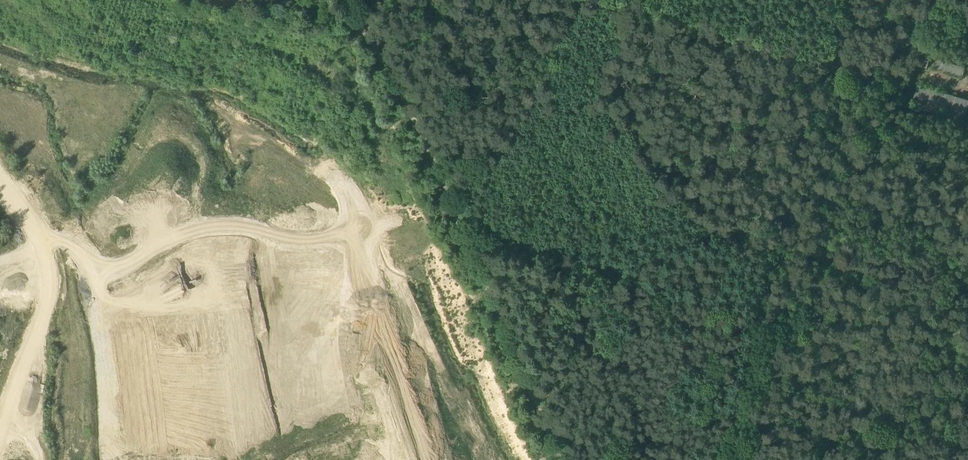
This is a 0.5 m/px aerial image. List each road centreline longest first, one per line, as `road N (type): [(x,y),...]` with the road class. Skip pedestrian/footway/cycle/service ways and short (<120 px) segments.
road 1 (track): [(344,0),(553,459)]
road 2 (track): [(967,285),(760,318)]

